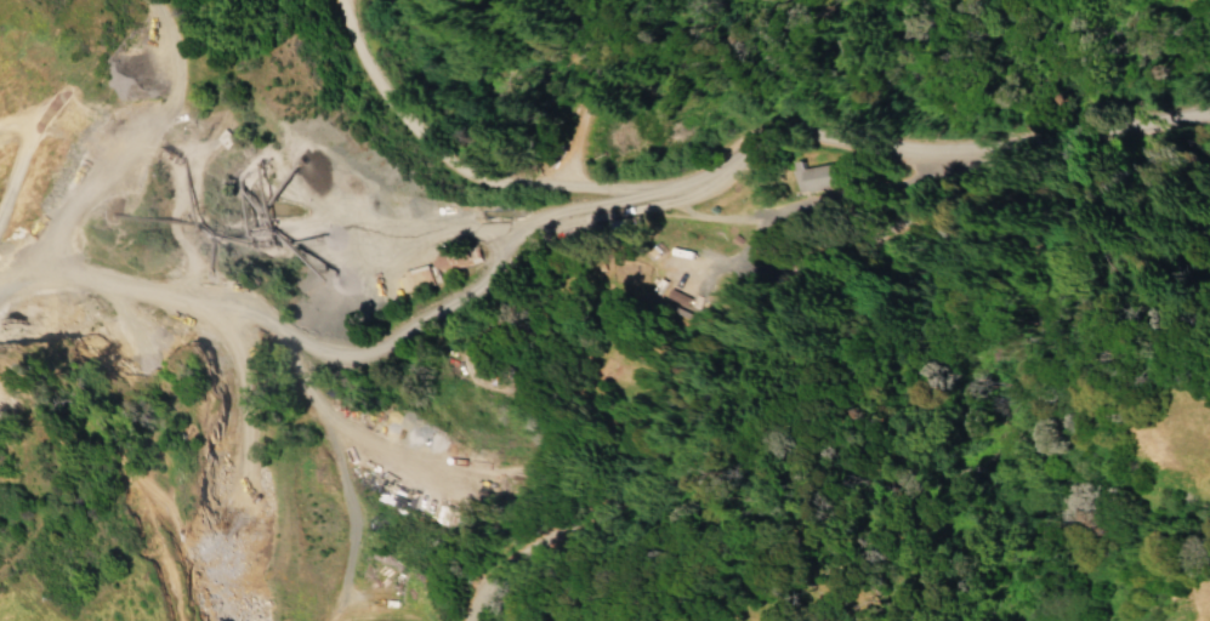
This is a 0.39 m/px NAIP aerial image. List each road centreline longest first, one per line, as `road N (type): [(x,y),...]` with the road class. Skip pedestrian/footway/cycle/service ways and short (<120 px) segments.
road 1 (residential): [(998,144),(903,153),(794,126),(750,160),(643,200),(509,189),(459,173),(424,144),(353,51),(338,0)]
road 2 (residential): [(989,146),(743,378),(492,569),(463,620)]
road 3 (residential): [(1209,115),(1130,132),(998,144)]

